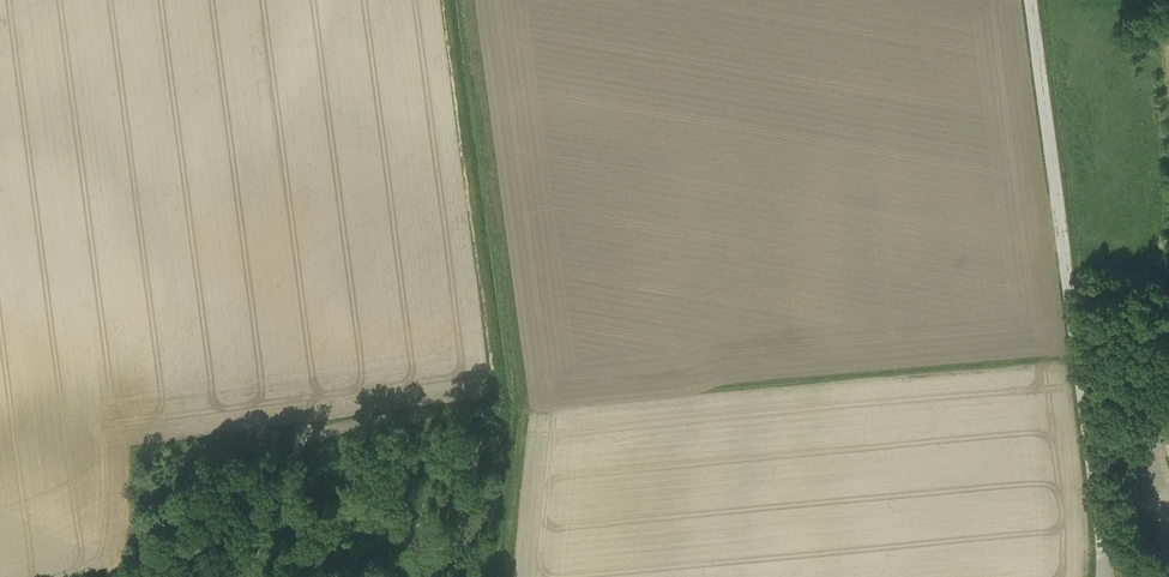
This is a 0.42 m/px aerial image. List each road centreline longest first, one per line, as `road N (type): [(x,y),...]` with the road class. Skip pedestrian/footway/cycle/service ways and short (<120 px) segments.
road 1 (unclassified): [(1105,576),(1031,0)]

